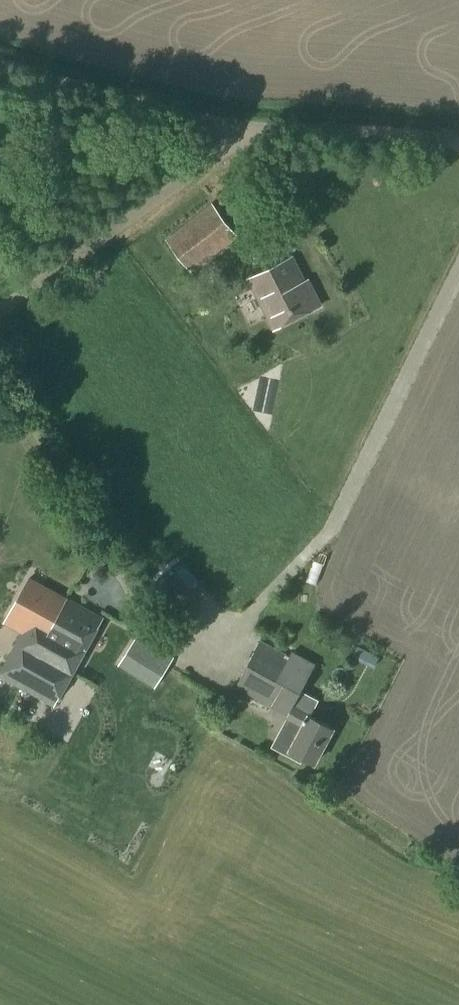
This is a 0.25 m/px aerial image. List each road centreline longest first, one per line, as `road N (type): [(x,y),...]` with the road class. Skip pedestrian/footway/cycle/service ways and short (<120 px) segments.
road 1 (unclassified): [(0,307),(224,136)]
road 2 (unclassified): [(0,66),(114,111),(224,136)]
road 3 (unclassified): [(224,136),(458,154)]

